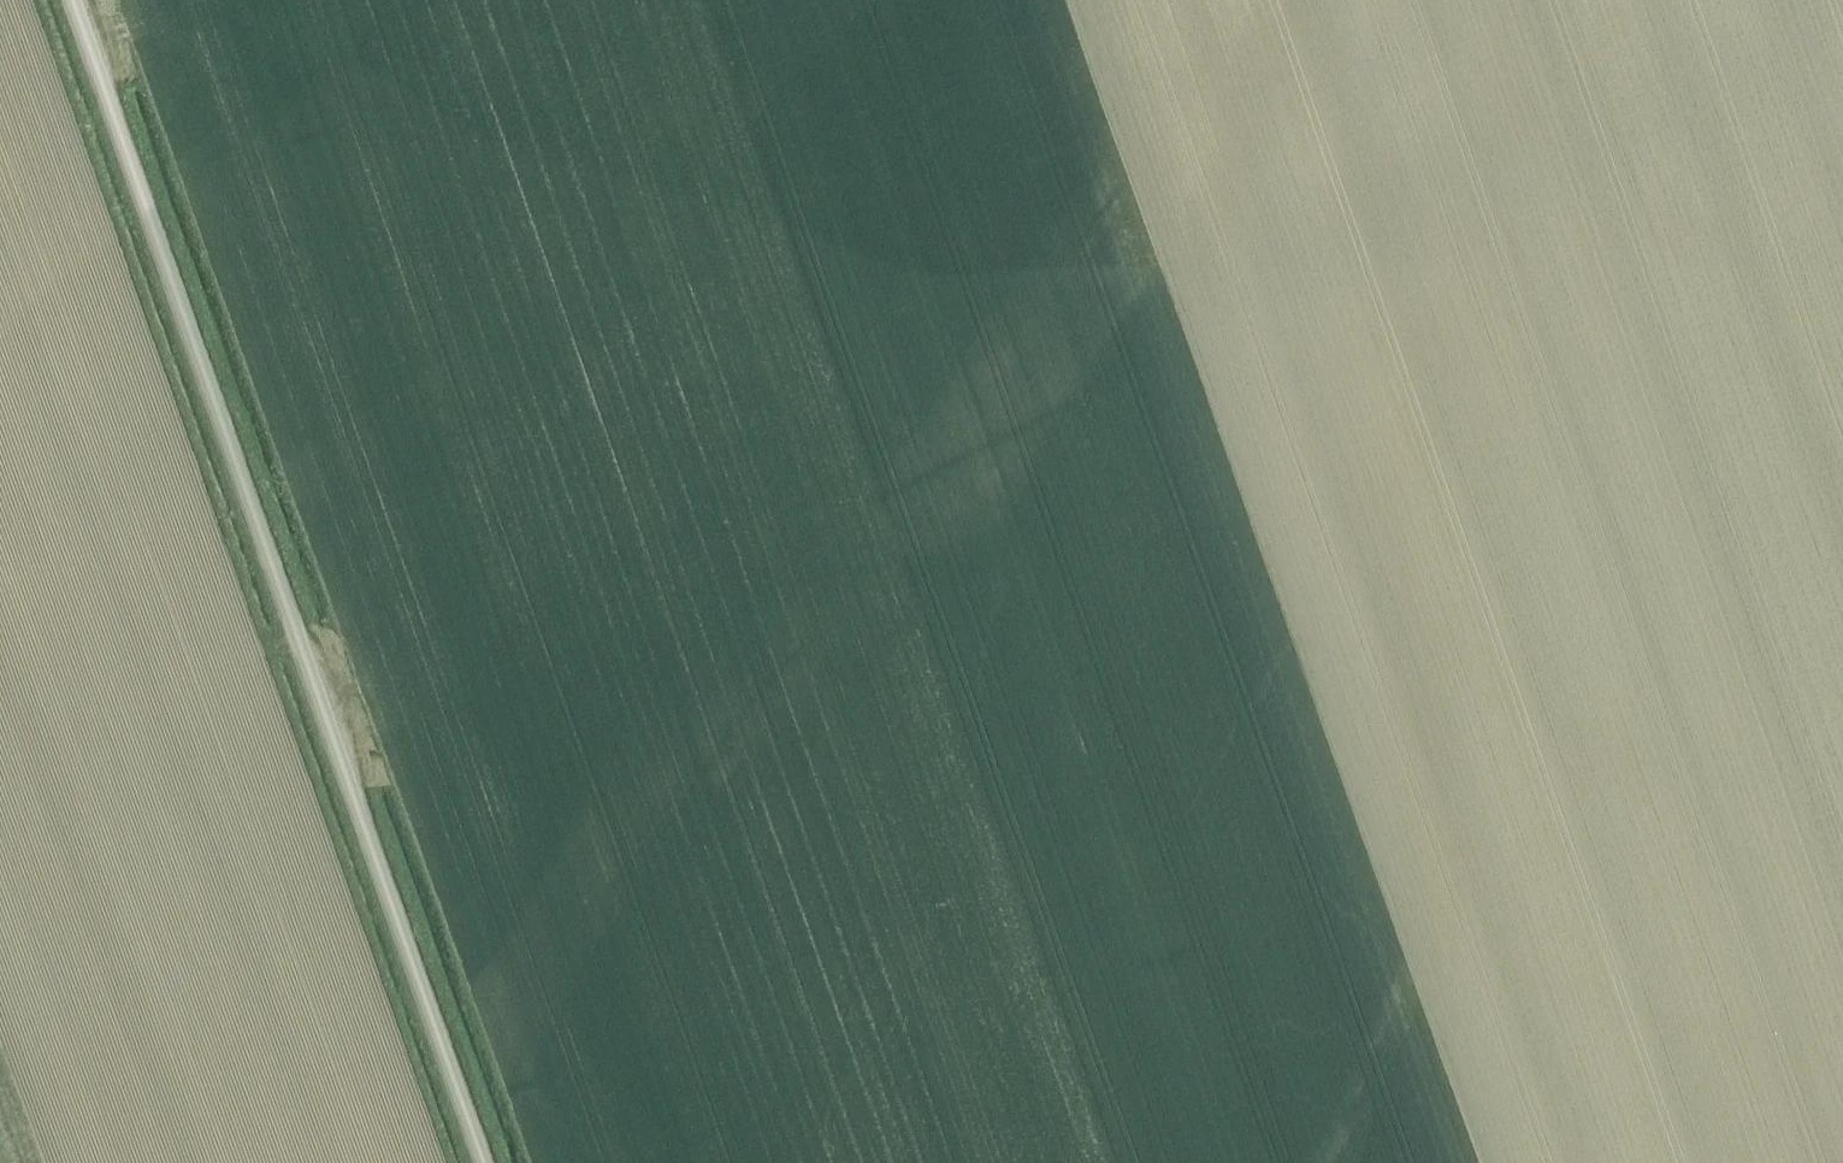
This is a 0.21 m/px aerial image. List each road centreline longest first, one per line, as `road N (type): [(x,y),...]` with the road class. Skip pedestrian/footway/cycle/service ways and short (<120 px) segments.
road 1 (unclassified): [(474,1162),(233,495),(70,0)]

